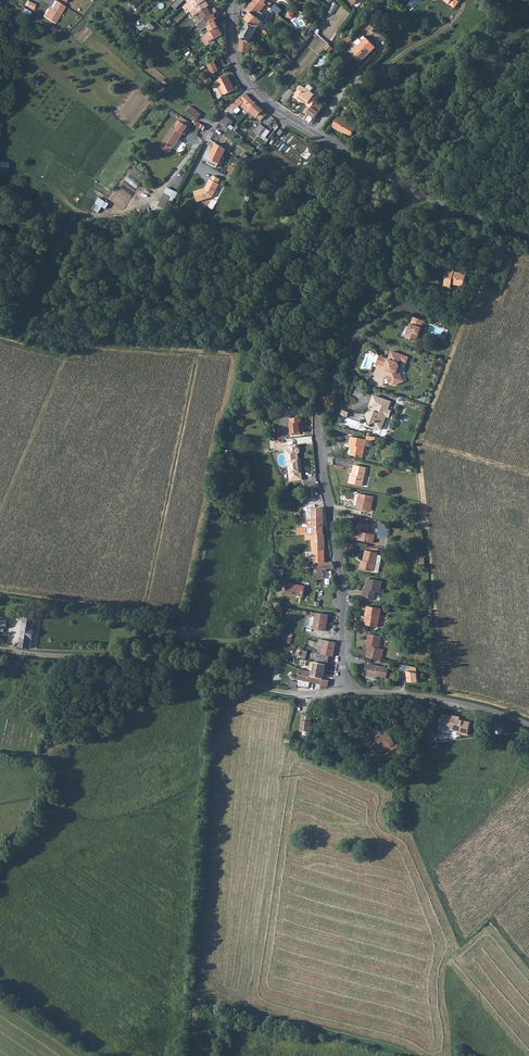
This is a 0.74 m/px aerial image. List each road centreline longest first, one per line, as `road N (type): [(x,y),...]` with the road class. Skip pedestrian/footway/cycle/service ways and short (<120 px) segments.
road 1 (residential): [(414,192),(376,249),(318,419),(342,575),(344,692)]
road 2 (tertiary): [(414,192),(260,98),(238,66),(233,10)]
road 3 (unclassified): [(0,649),(138,658),(220,674)]
road 4 (track): [(183,667),(172,683),(48,755),(0,749)]
road 5 (residential): [(344,692),(433,697),(528,725)]
road 6 (track): [(406,188),(483,129),(528,77)]
road 7 (residential): [(220,674),(295,694),(344,692)]
road 8 (tertiary): [(528,238),(414,192)]

